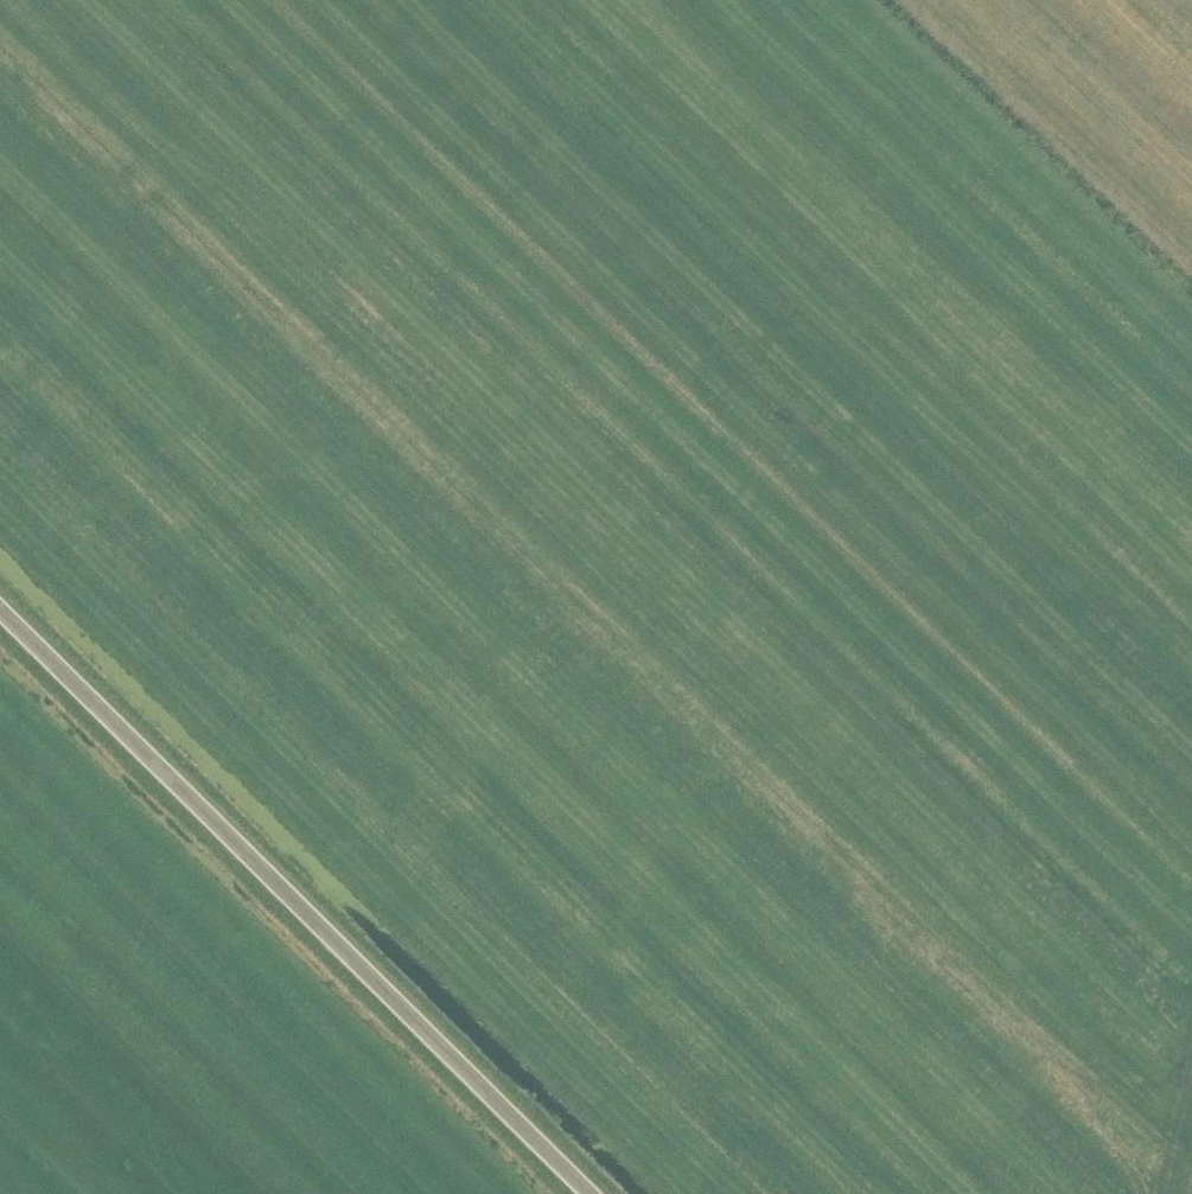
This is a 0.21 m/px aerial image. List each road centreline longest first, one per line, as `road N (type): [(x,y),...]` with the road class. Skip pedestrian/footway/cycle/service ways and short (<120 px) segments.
road 1 (unclassified): [(590,1193),(0,610)]

